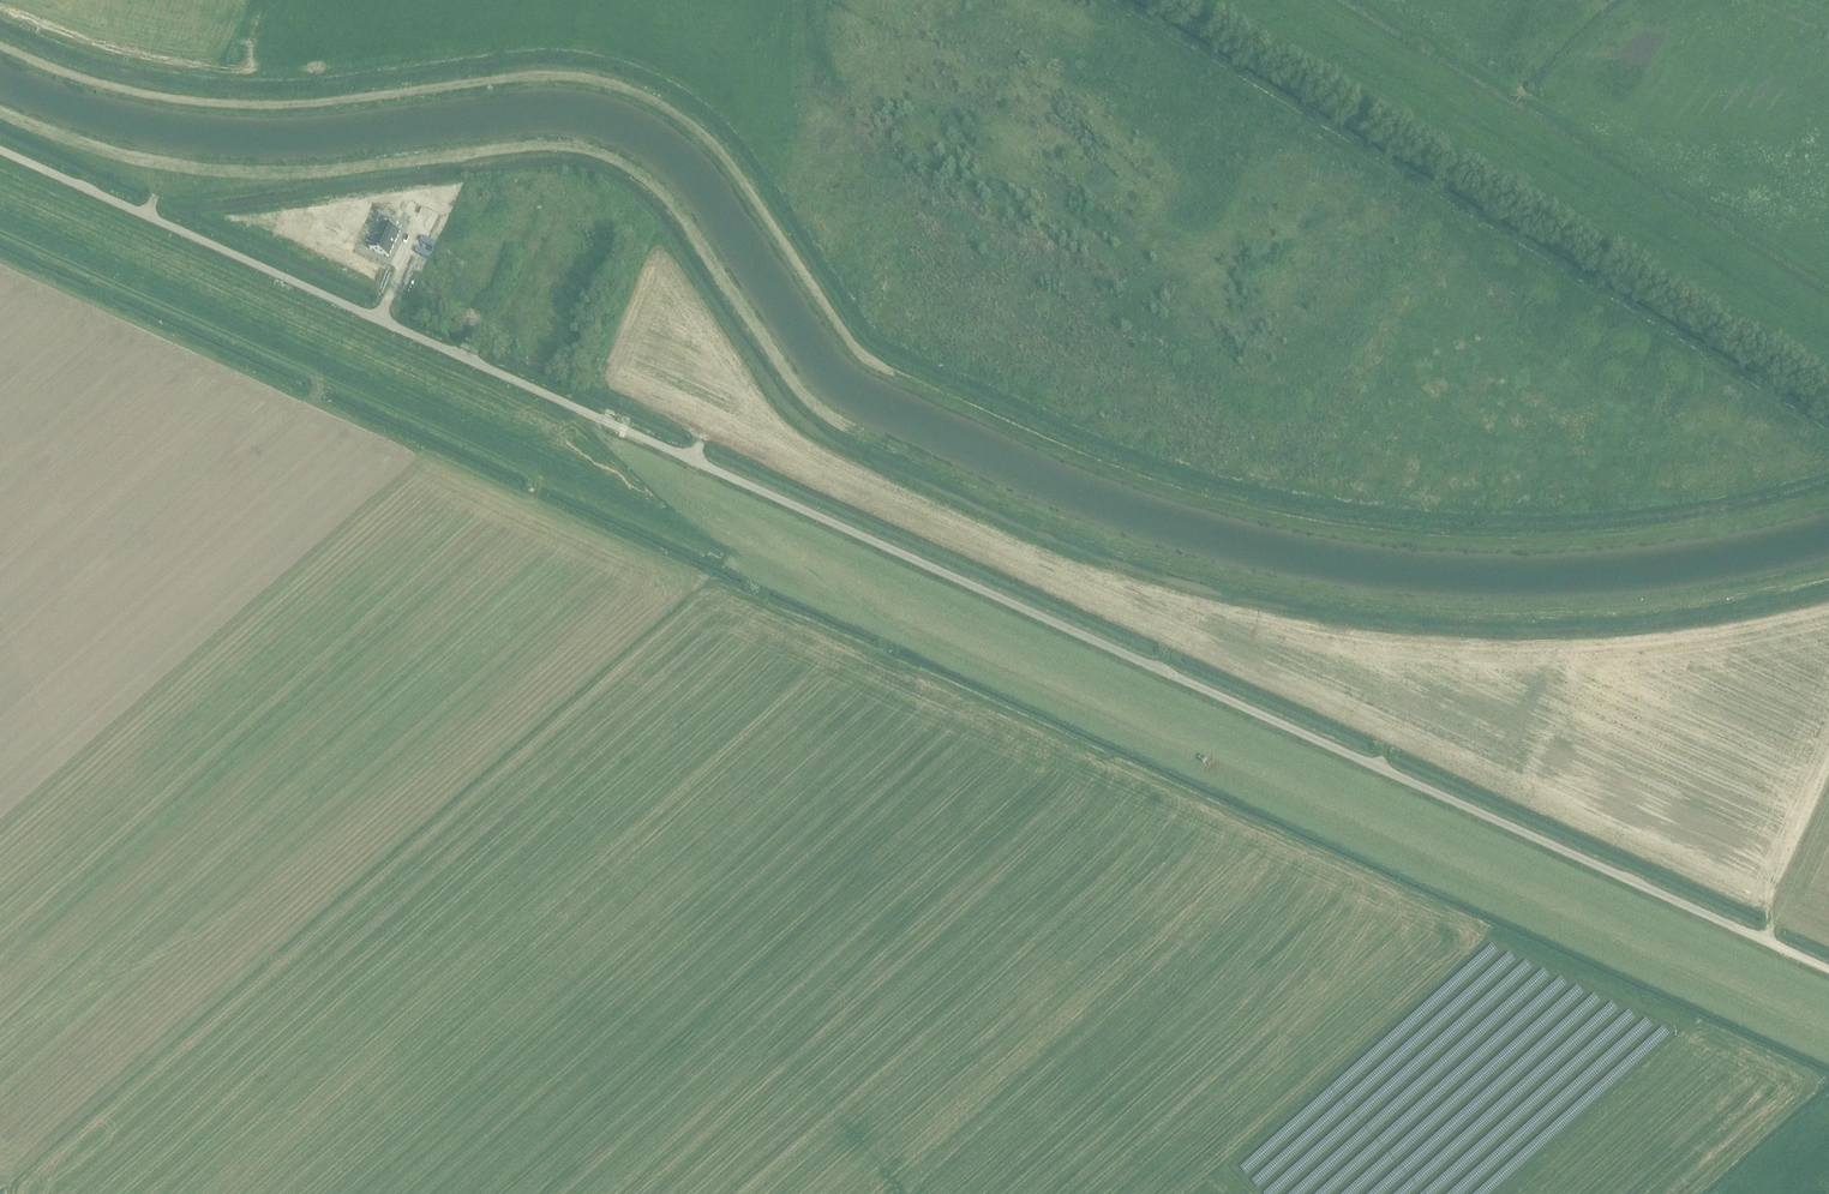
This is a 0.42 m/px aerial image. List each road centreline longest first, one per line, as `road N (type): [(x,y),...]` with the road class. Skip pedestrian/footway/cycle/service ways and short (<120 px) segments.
road 1 (unclassified): [(1828,968),(0,147)]
road 2 (track): [(751,594),(745,565),(0,234)]
road 3 (track): [(691,457),(705,479),(879,629),(878,658),(1015,720)]

